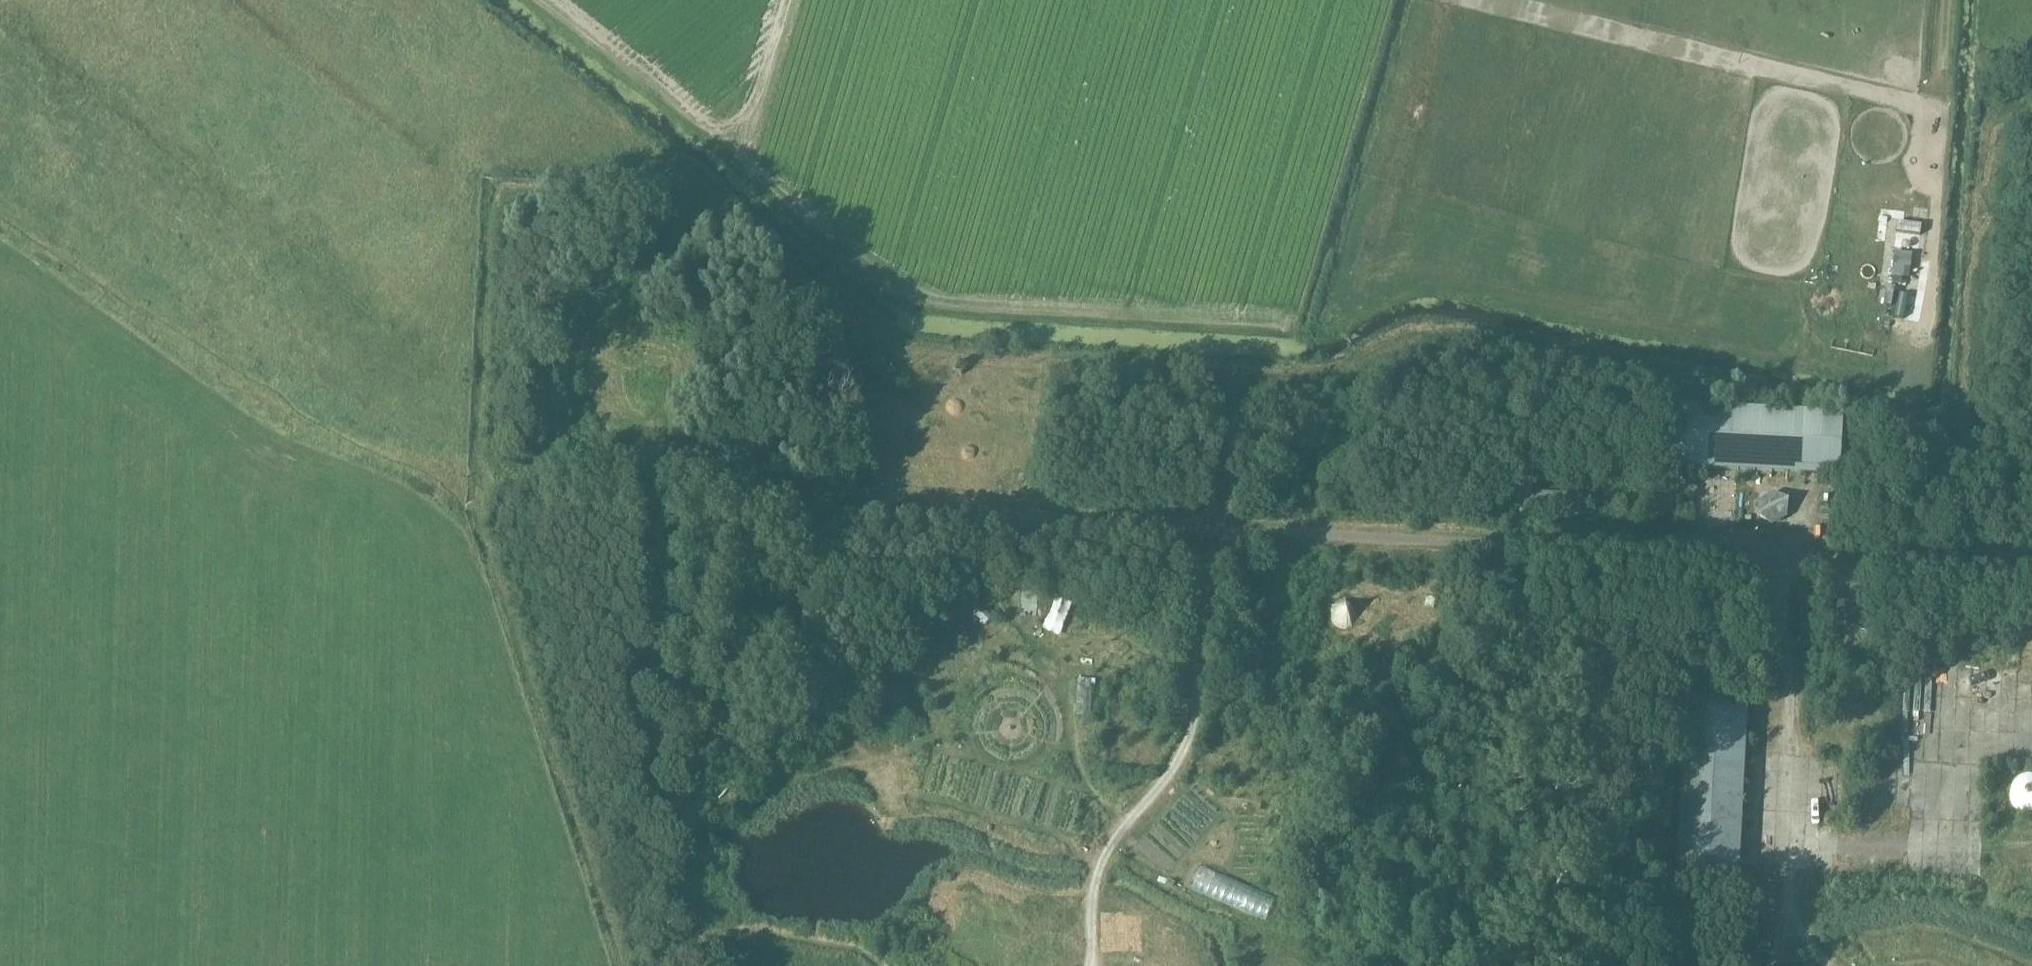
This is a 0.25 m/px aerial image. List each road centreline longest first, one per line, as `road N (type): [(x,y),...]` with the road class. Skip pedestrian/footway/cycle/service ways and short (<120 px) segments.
road 1 (track): [(0,206),(310,427),(432,478),(467,507)]

